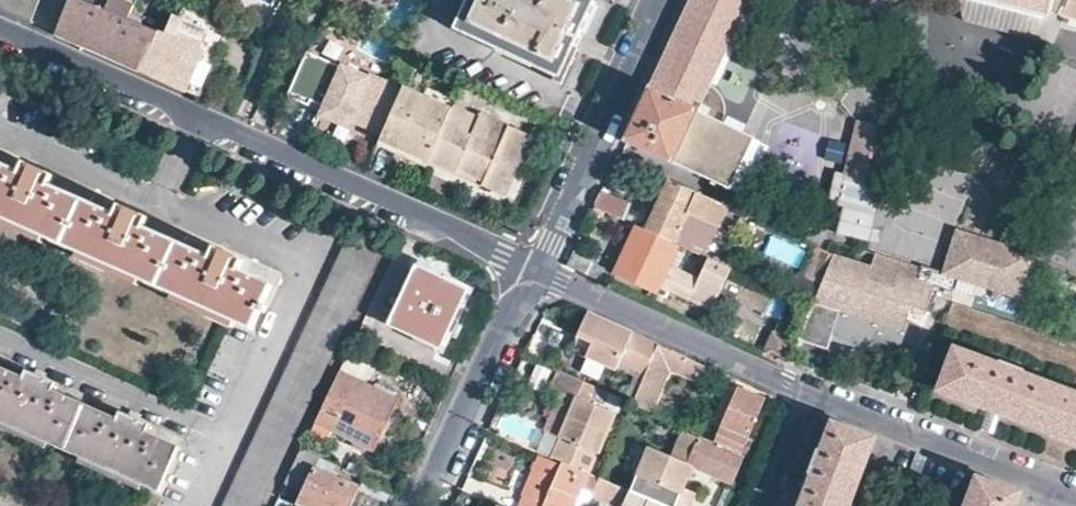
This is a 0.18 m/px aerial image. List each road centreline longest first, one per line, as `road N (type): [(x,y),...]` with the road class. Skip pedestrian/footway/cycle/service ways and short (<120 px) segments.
road 1 (residential): [(0,30),(537,270)]
road 2 (residential): [(813,391),(537,270)]
road 3 (residential): [(537,270),(664,0)]
road 4 (residential): [(421,505),(537,270)]
road 5 (residential): [(1050,487),(813,391)]
road 6 (residential): [(768,505),(813,391)]

